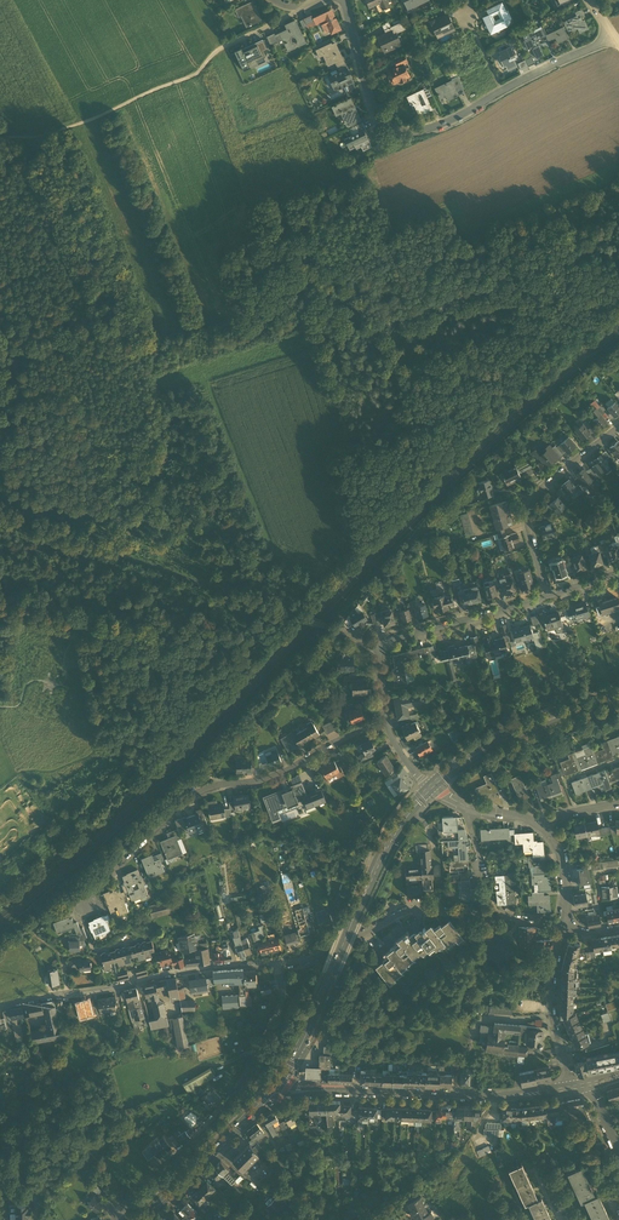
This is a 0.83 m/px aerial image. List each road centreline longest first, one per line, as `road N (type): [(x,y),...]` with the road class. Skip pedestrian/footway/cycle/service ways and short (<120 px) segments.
road 1 (residential): [(343,0),(375,114),(403,131),(456,117),(612,36),(590,0)]
road 2 (residential): [(81,899),(201,789),(262,780),(388,724)]
road 3 (primary): [(430,788),(388,842),(298,1051),(268,1096)]
road 4 (residential): [(275,965),(281,997),(234,1097),(115,1209)]
road 5 (residential): [(268,1096),(312,1090),(487,1098),(572,1089)]
road 6 (residential): [(564,928),(414,910),(314,961),(275,965)]
road 7 (residential): [(275,965),(182,971),(0,1009)]
road 8 (track): [(0,133),(45,134),(92,120),(195,75),(226,46)]
road 9 (primary): [(618,695),(478,751),(430,788)]
road 10 (residential): [(548,596),(530,505),(618,427)]
road 11 (primary): [(143,1219),(268,1096)]
road 12 (residential): [(380,645),(548,596)]
road 13 (residential): [(564,928),(551,998),(572,1089)]

